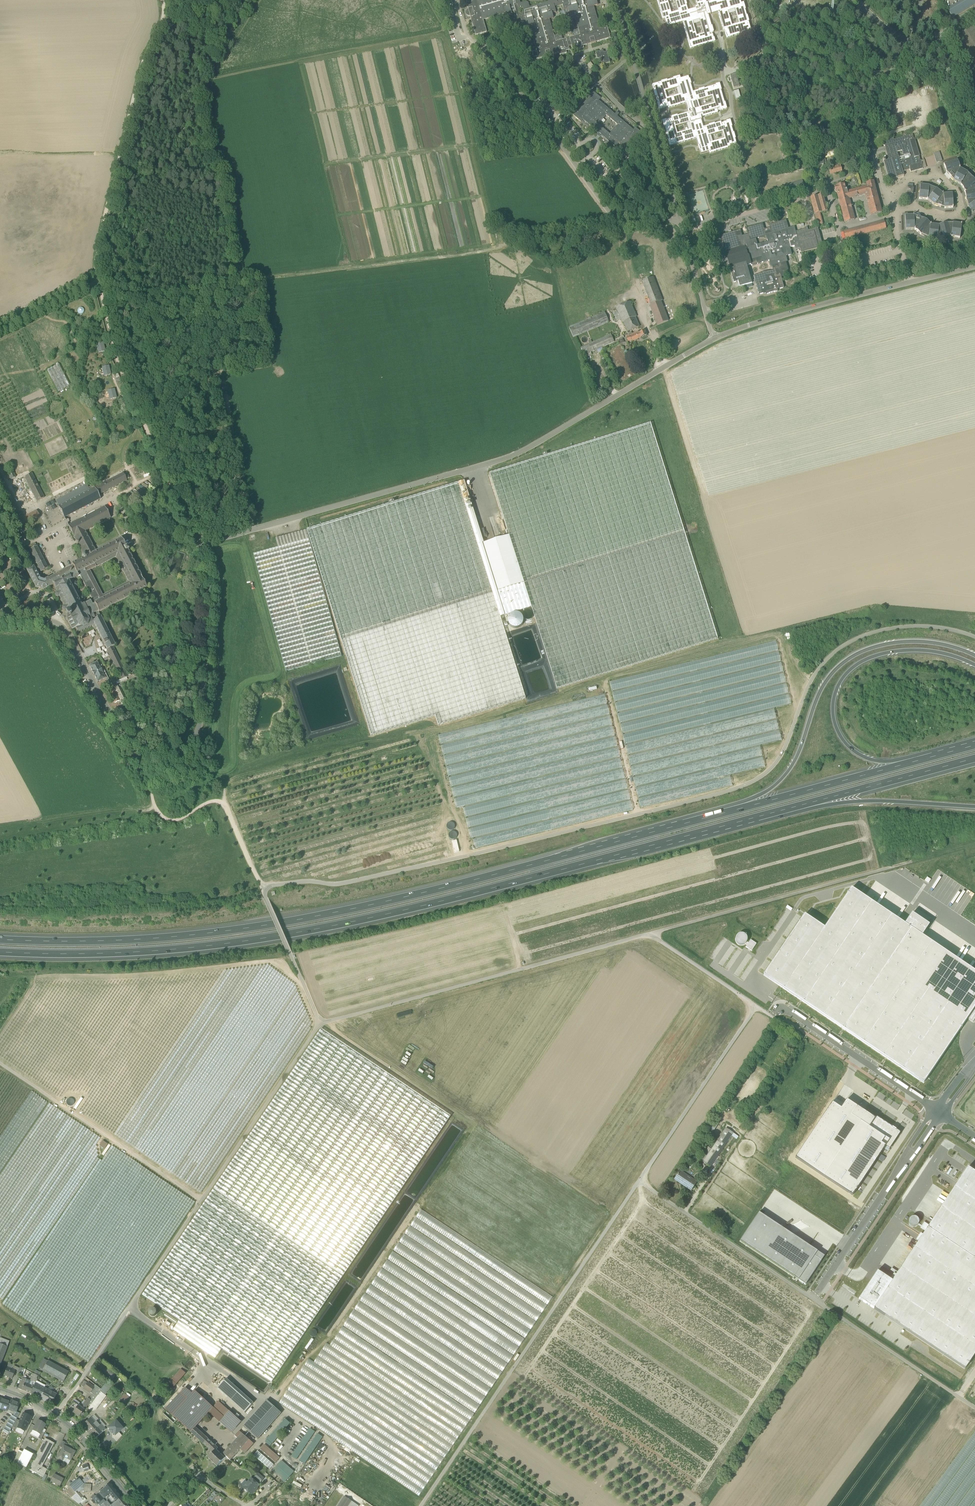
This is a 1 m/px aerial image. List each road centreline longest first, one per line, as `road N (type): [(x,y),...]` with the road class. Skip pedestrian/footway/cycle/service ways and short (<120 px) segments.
road 1 (unclassified): [(0,622),(55,622),(66,630),(134,756),(155,766),(187,744),(201,721),(211,591),(201,556),(210,542),(507,458),(713,338),(974,267)]
road 2 (motorway): [(0,951),(158,950),(324,928),(813,802)]
road 3 (track): [(262,890),(343,884),(734,791),(778,761),(813,678),(836,651),(900,627),(974,638)]
road 4 (motorway): [(748,806),(266,926),(158,938),(0,939)]
road 5 (track): [(974,844),(320,1024)]
road 6 (track): [(757,1006),(420,1505)]
road 7 (unclassified): [(974,1408),(638,1181)]
road 8 (track): [(263,280),(618,224)]
road 9 (motorway): [(974,654),(900,641),(844,661),(823,685),(793,763),(748,806)]
road 10 (track): [(202,548),(119,365),(98,281)]
road 11 (track): [(166,11),(139,77),(98,248),(98,281)]
road 12 (unclassified): [(618,224),(465,33),(456,2)]
road 13 (motorway): [(905,764),(876,761),(845,743),(834,713),(841,680),(861,662),(895,651),(938,652),(974,664)]
road 14 (track): [(226,806),(220,782),(231,777),(305,753),(440,730)]
road 15 (track): [(201,1201),(0,1064)]
road 16 (track): [(320,1024),(201,1201)]
road 17 (track): [(262,890),(226,806),(208,803),(170,820),(154,804),(149,766)]
road 18 (residential): [(783,1007),(940,1112)]
road 19 (secondary): [(138,1505),(67,1423),(0,1390)]
road 20 (motorway): [(813,802),(974,759)]
road 21 (motorway): [(905,764),(748,806)]
road 22 (motorway): [(813,802),(974,806)]
road 23 (track): [(154,804),(0,828)]
road 24 (track): [(127,1311),(201,1201)]
road 25 (track): [(757,1006),(648,934)]

